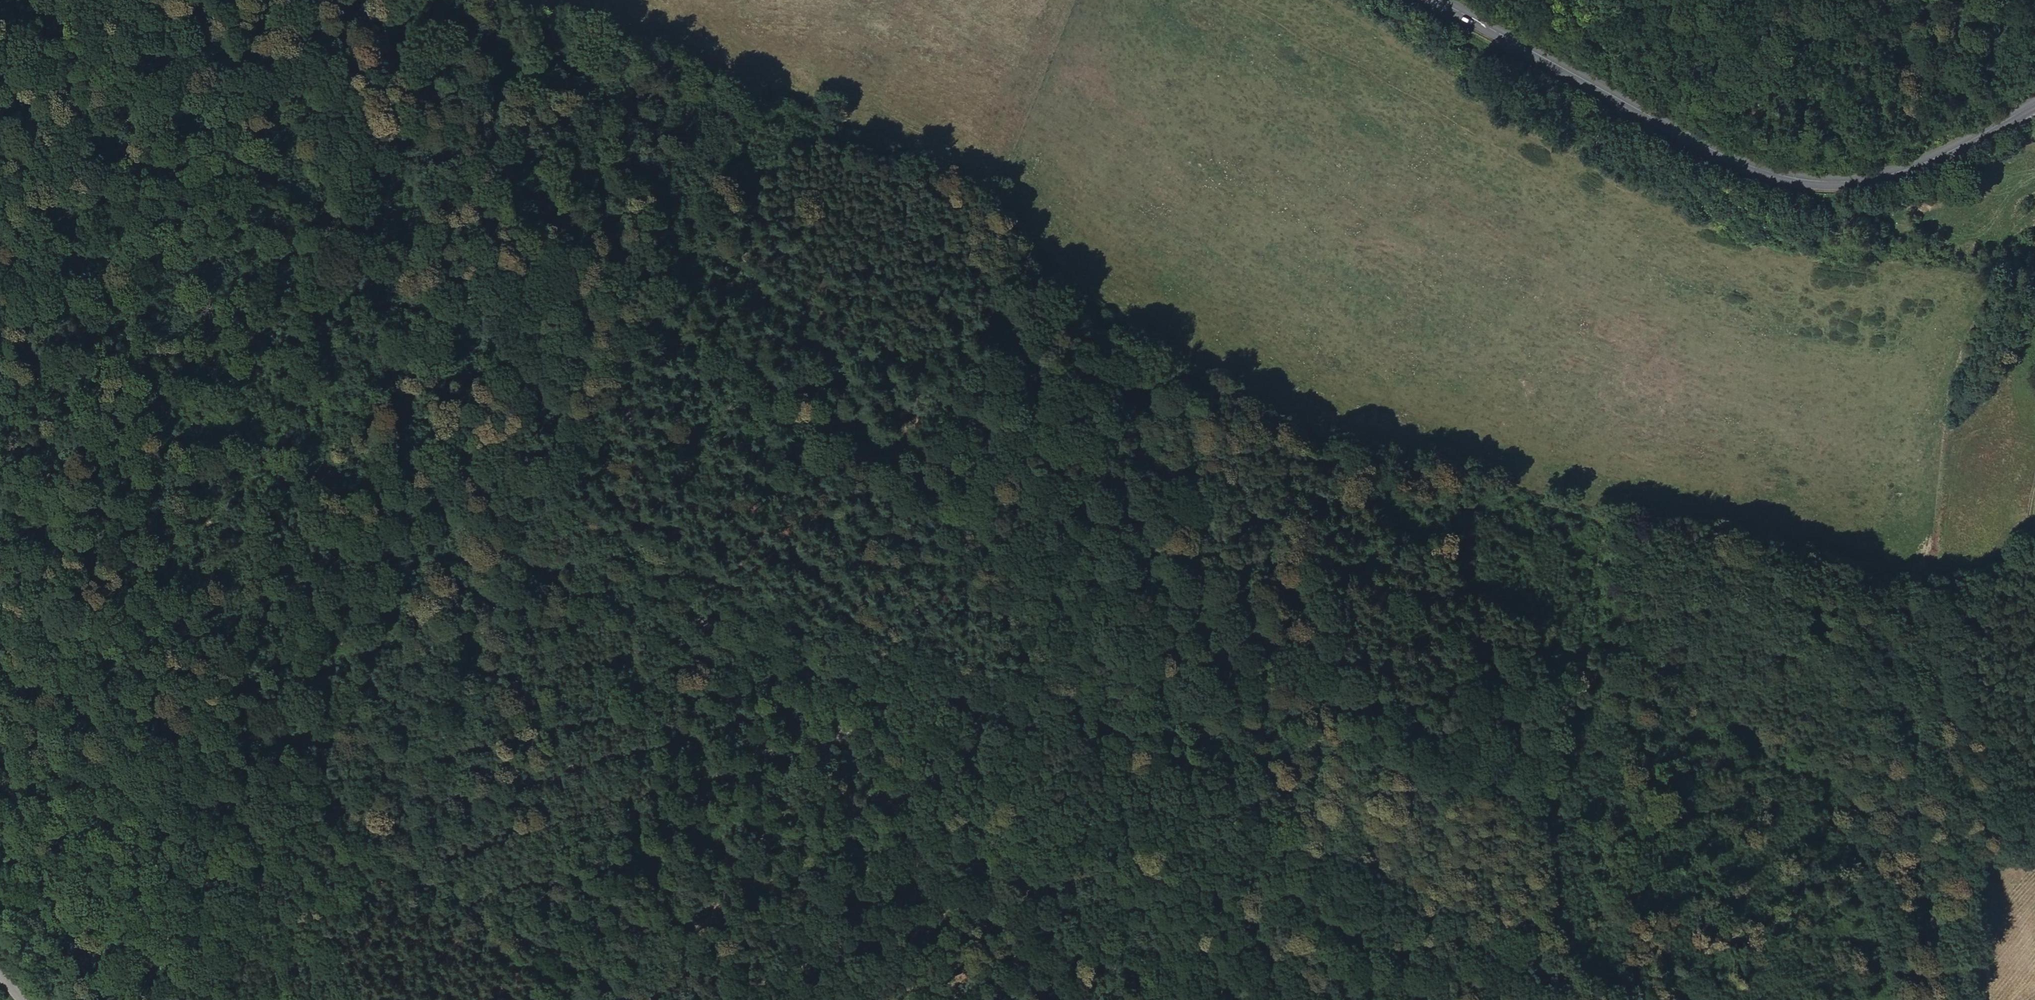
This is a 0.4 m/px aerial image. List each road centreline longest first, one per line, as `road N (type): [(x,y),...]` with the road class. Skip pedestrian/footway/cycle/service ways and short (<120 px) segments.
road 1 (track): [(1219,999),(1106,943),(1014,862),(953,789),(819,716),(755,669),(588,511),(488,452),(393,379),(359,349),(290,244),(152,131),(104,95),(45,79),(0,53)]
road 2 (tertiary): [(1437,0),(1705,144),(1805,178),(1845,181),(1910,167),(2034,102)]

